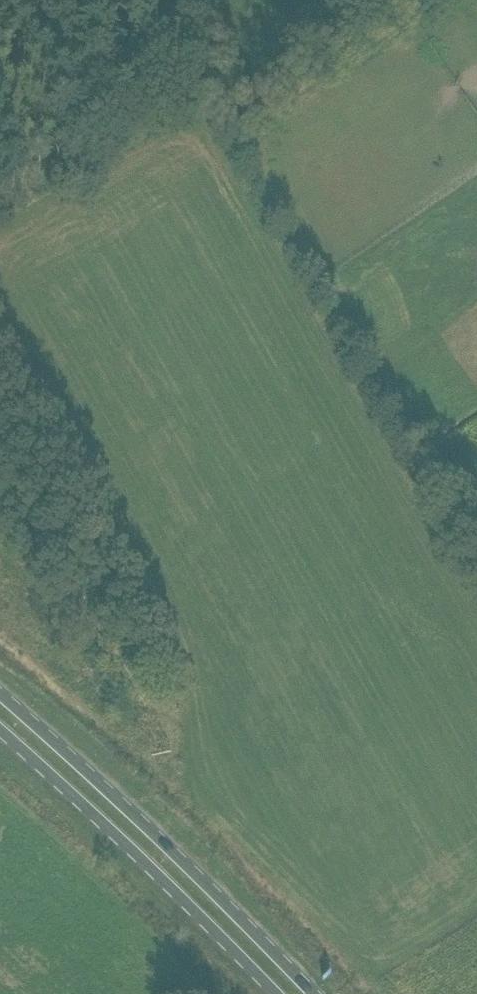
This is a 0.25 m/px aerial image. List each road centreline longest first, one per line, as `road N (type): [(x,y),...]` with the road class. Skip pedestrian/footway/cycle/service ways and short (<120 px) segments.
road 1 (primary): [(313,993),(0,694)]
road 2 (primary): [(0,729),(277,993)]
road 3 (track): [(0,463),(159,741)]

